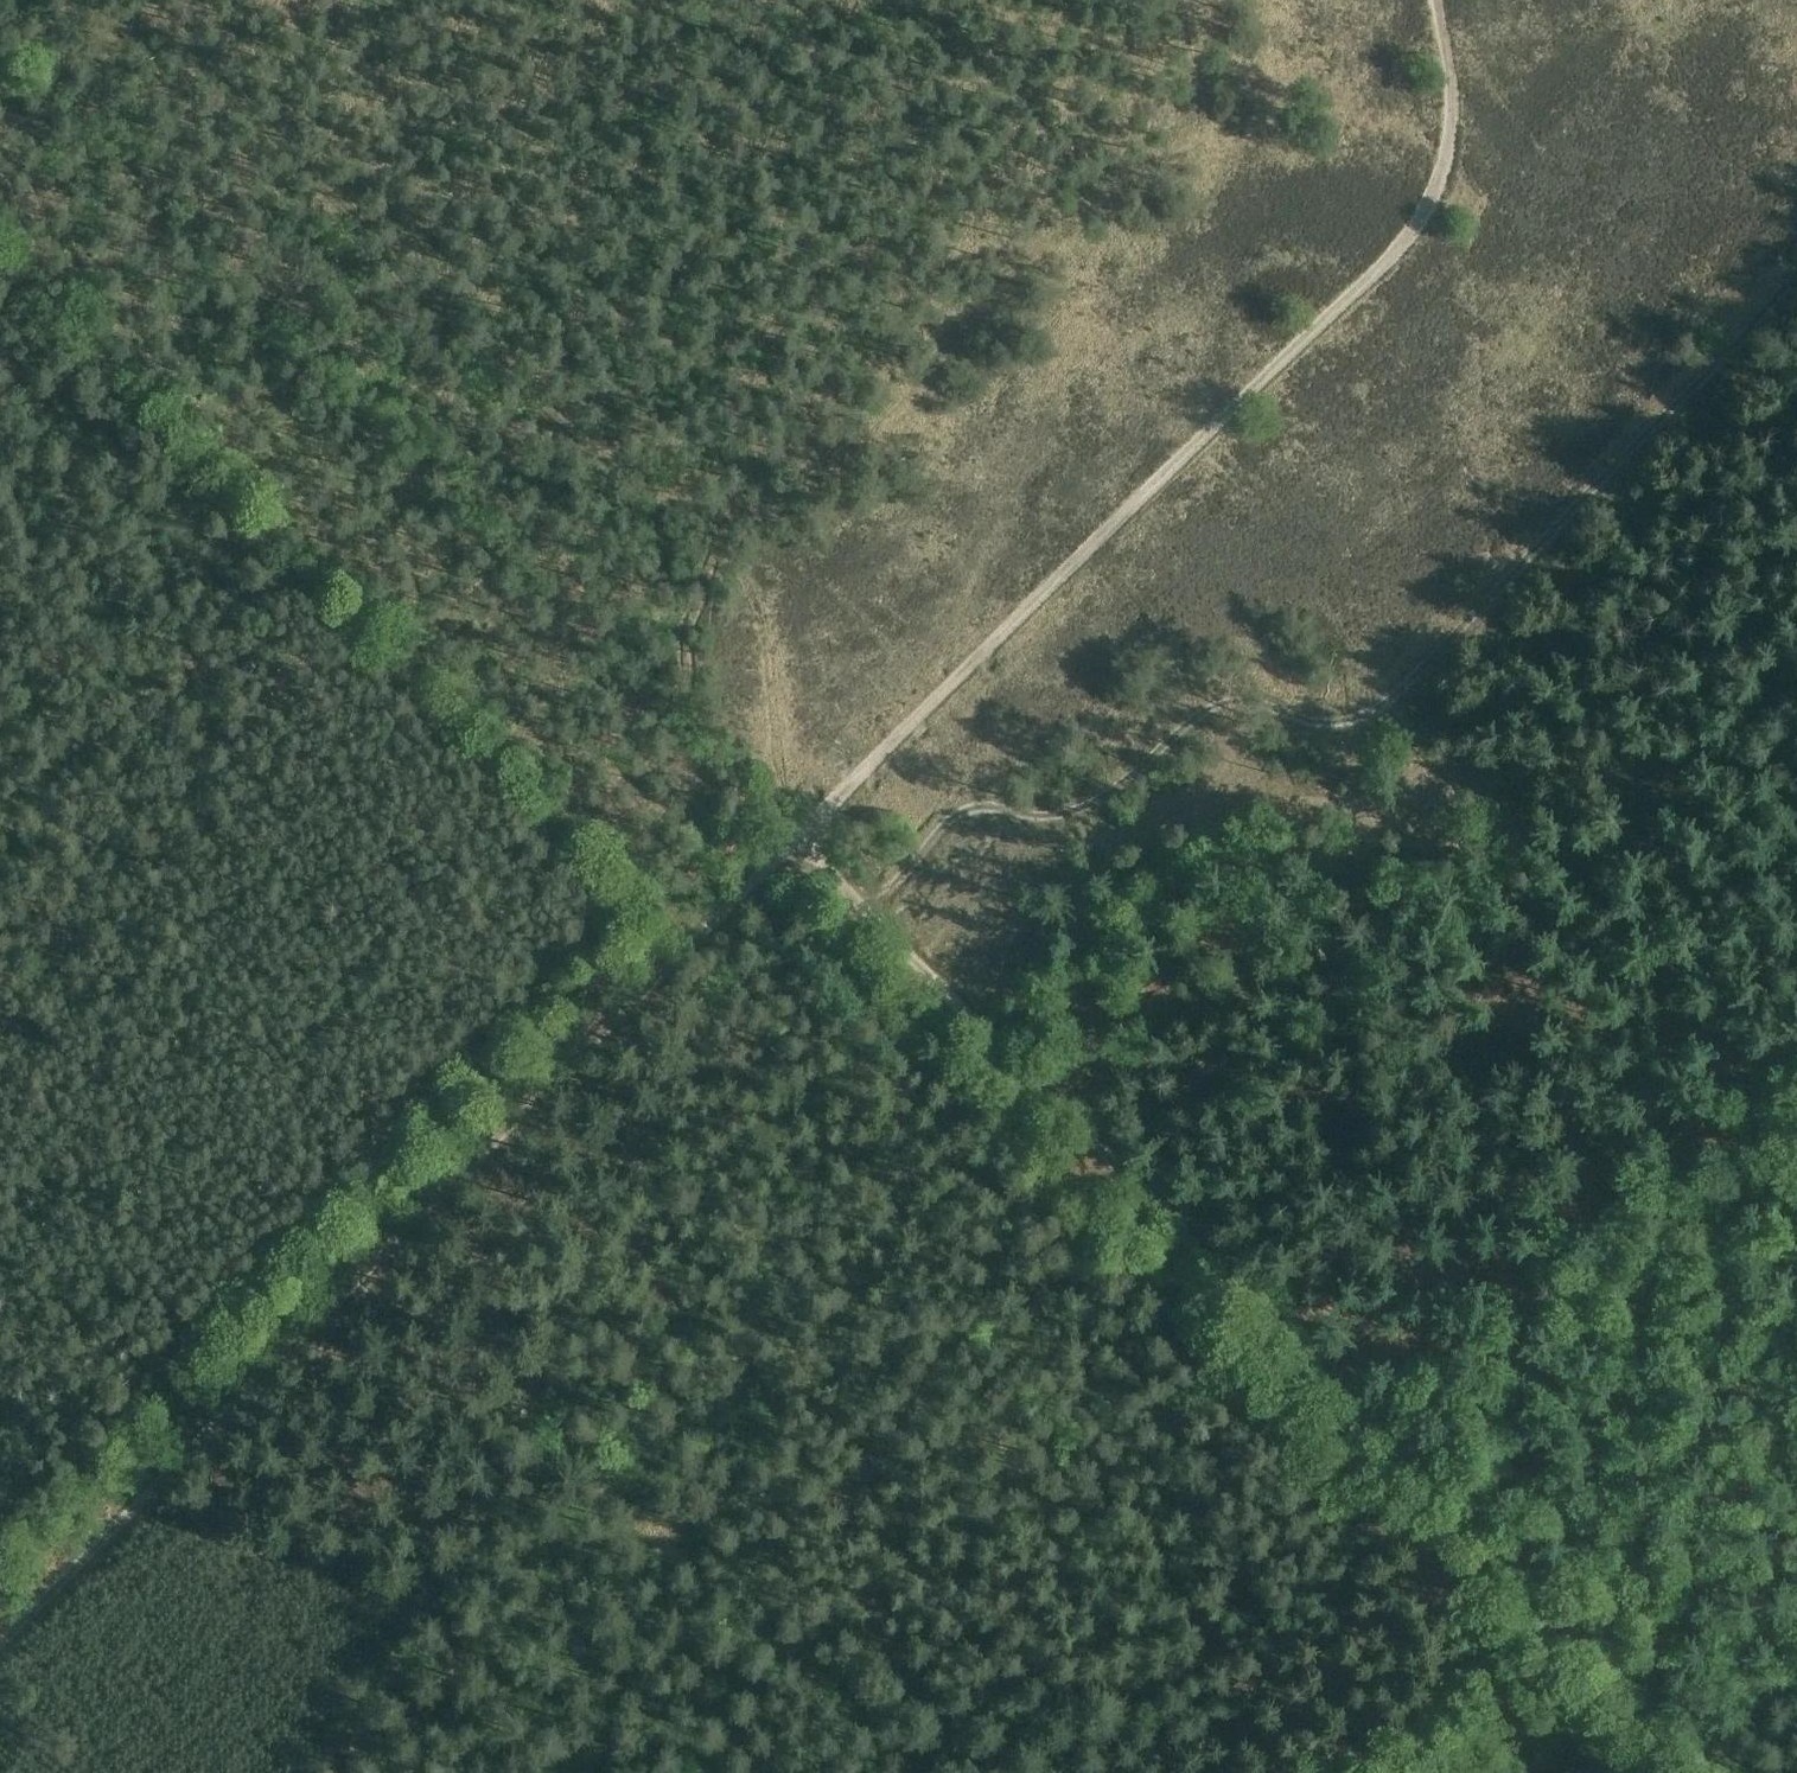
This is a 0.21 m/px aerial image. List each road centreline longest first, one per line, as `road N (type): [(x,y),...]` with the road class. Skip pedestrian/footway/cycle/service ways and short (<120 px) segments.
road 1 (track): [(0,1638),(1082,555),(1388,260),(1436,193),(1447,153),(1451,90),(1437,0)]
road 2 (track): [(799,836),(1717,1772)]
road 3 (track): [(1796,273),(1380,709),(1336,725),(1249,701),(1213,707),(1093,805),(1055,816),(985,808),(959,815),(862,906)]
road 4 (track): [(1427,1772),(1568,1622)]

